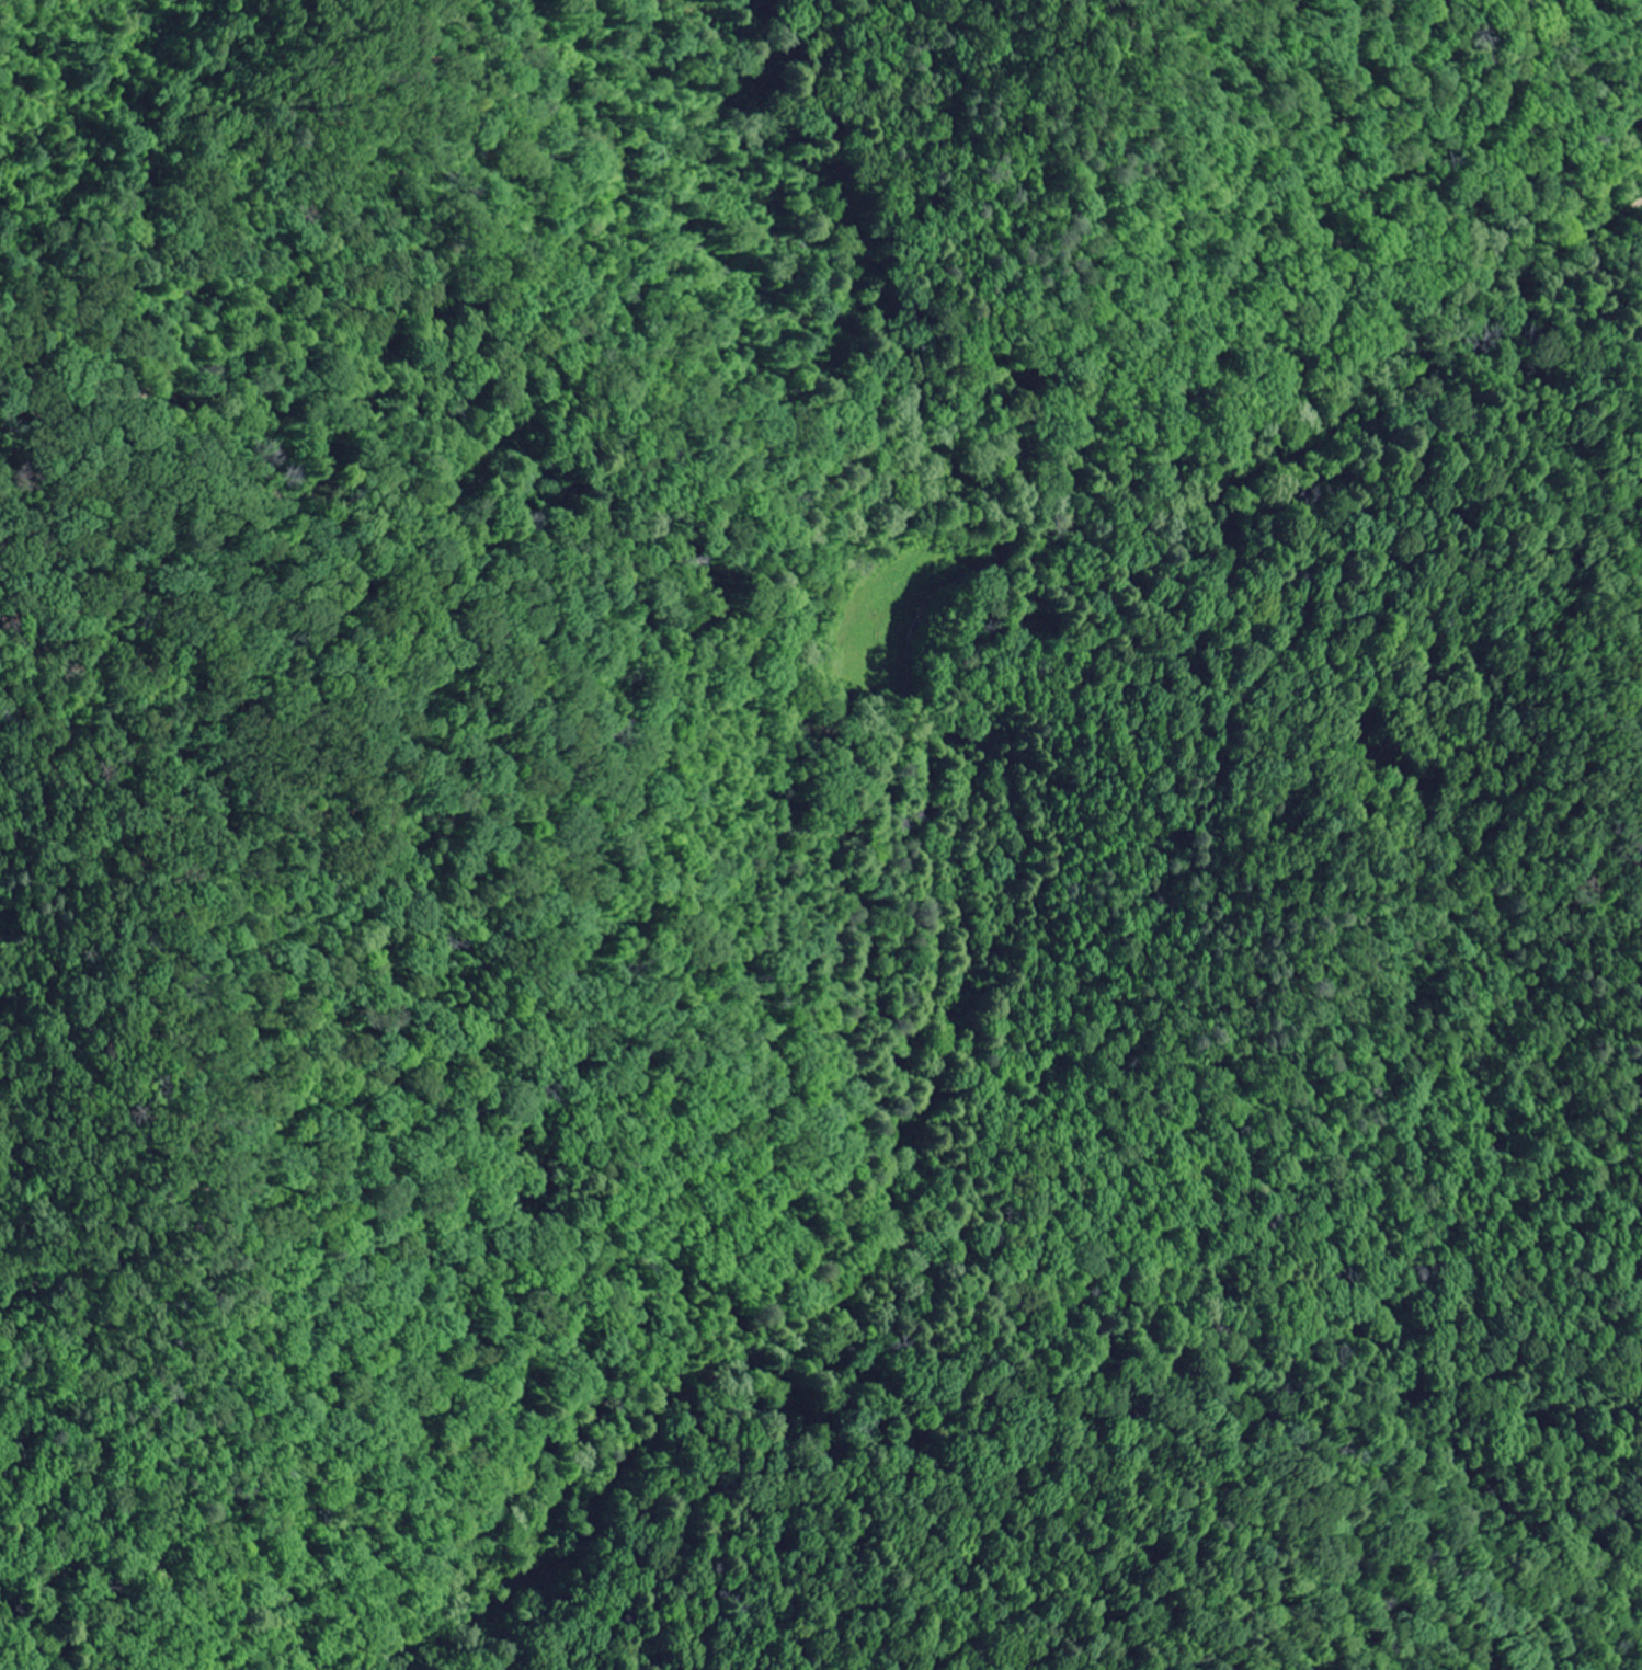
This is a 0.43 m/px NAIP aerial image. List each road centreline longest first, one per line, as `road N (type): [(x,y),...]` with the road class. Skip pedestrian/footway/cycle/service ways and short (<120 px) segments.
road 1 (track): [(368,1669),(489,1582),(629,1515),(820,1384),(877,1229),(892,956),(855,719)]
road 2 (track): [(855,719),(874,707),(960,596),(1202,503),(1614,256)]

